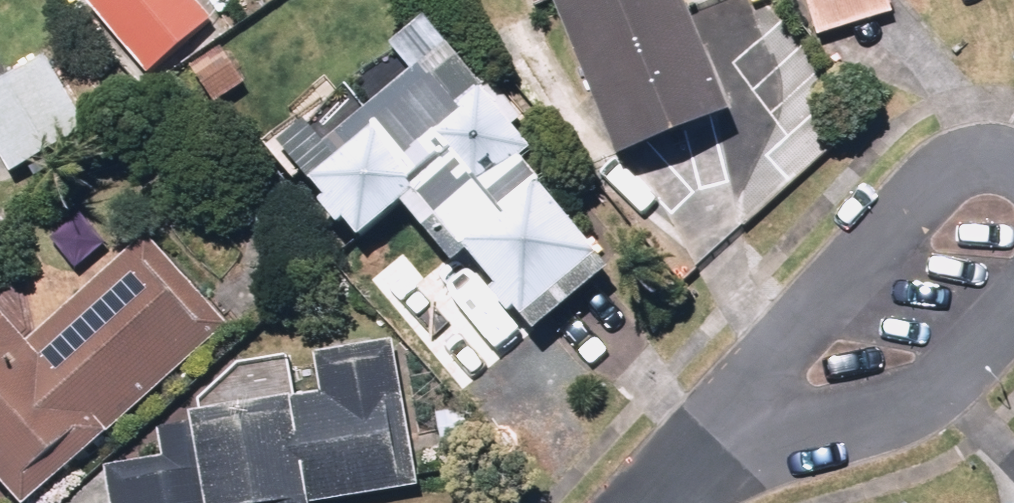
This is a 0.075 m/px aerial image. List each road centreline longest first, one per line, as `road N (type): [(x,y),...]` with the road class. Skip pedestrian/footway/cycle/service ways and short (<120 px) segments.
road 1 (residential): [(692,442),(946,179),(1013,166)]
road 2 (residential): [(1013,289),(860,421)]
road 3 (residential): [(860,421),(692,442)]

